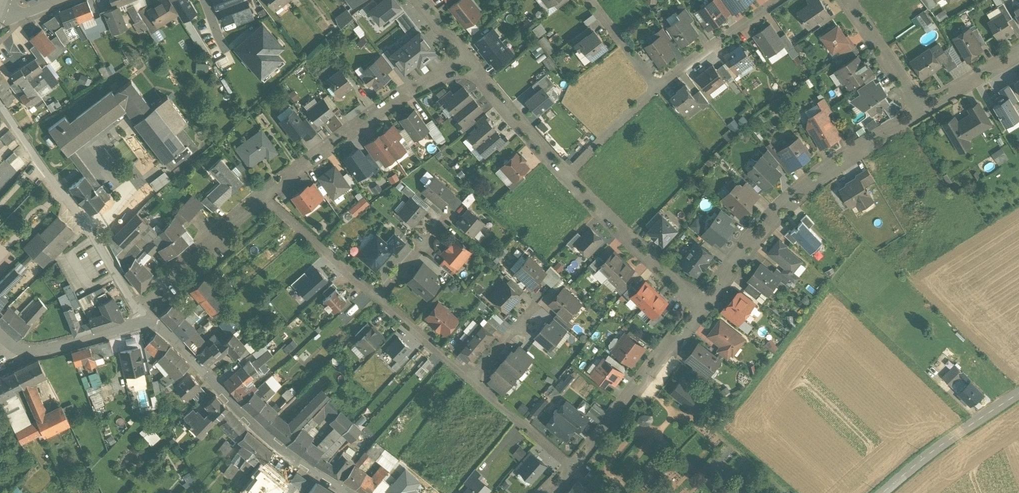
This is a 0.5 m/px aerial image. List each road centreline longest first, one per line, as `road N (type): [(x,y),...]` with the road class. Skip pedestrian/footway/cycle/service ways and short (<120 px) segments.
road 1 (residential): [(702,306),(812,179),(921,111)]
road 2 (residential): [(349,492),(285,452),(159,325),(143,322)]
road 3 (residential): [(143,322),(83,219),(0,105)]
road 4 (residential): [(264,195),(363,118),(468,62)]
road 5 (residential): [(702,306),(670,359),(570,466)]
road 6 (residential): [(567,175),(702,306)]
road 7 (residential): [(143,322),(153,296),(264,195)]
road 8 (residential): [(881,492),(1018,393)]
road 9 (residential): [(381,303),(264,195)]
road 10 (residential): [(143,322),(48,350),(22,351),(0,337)]
road 11 (residential): [(468,62),(567,175)]
road 12 (residential): [(655,89),(776,0)]
road 13 (residential): [(850,2),(921,111)]
road 14 (residential): [(570,466),(472,382)]
road 15 (residential): [(567,175),(655,89)]
road 16 (residential): [(472,382),(381,303)]

